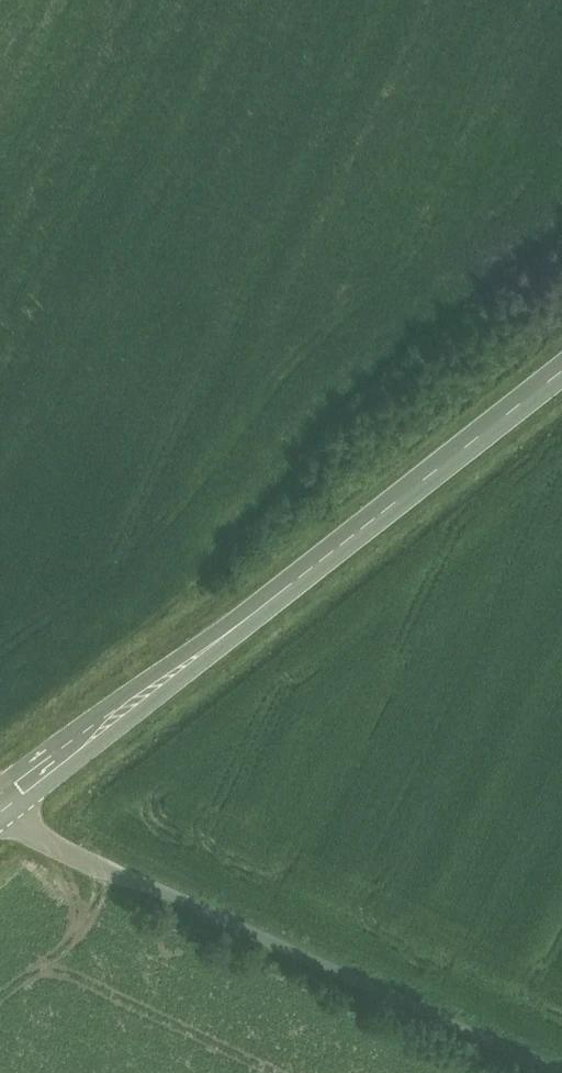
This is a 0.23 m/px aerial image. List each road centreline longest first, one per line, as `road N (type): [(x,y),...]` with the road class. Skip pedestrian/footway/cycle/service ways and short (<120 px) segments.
road 1 (unclassified): [(5,817),(538,1072)]
road 2 (primary): [(258,608),(561,369)]
road 3 (primary): [(5,817),(189,674),(258,608)]
road 4 (primary): [(258,608),(0,788)]

